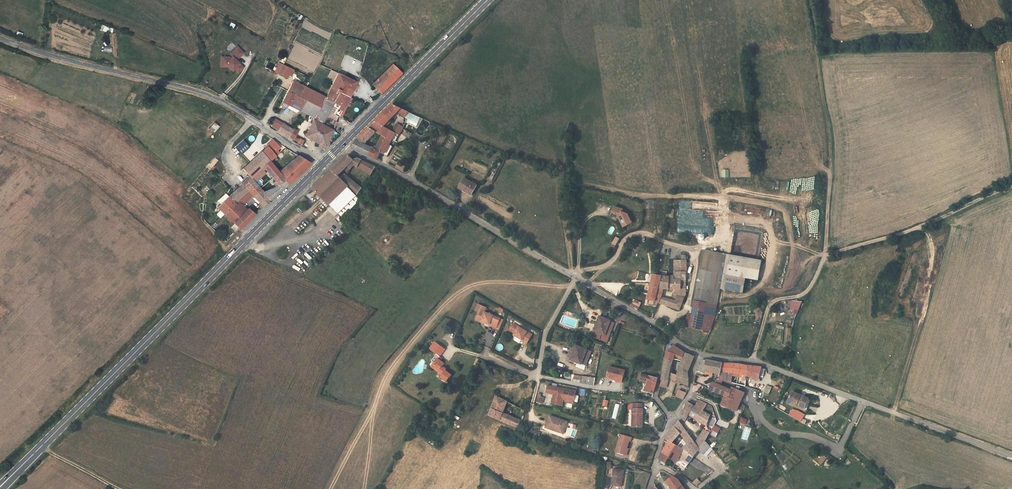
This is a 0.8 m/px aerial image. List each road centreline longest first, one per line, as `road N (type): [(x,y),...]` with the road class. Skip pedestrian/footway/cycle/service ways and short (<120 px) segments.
road 1 (primary): [(0,487),(323,163)]
road 2 (unclassified): [(323,163),(193,90),(0,37)]
road 3 (track): [(751,362),(767,308),(809,290),(825,257),(1011,186)]
road 4 (unclassified): [(1011,454),(766,366),(698,355)]
road 5 (unclassified): [(575,277),(340,147)]
road 6 (track): [(825,257),(830,170),(809,0)]
road 7 (primary): [(340,147),(486,0)]
road 8 (residential): [(575,277),(544,336),(535,374),(486,355)]
road 9 (unclassified): [(698,355),(575,277)]
road 10 (residential): [(698,355),(648,488)]

